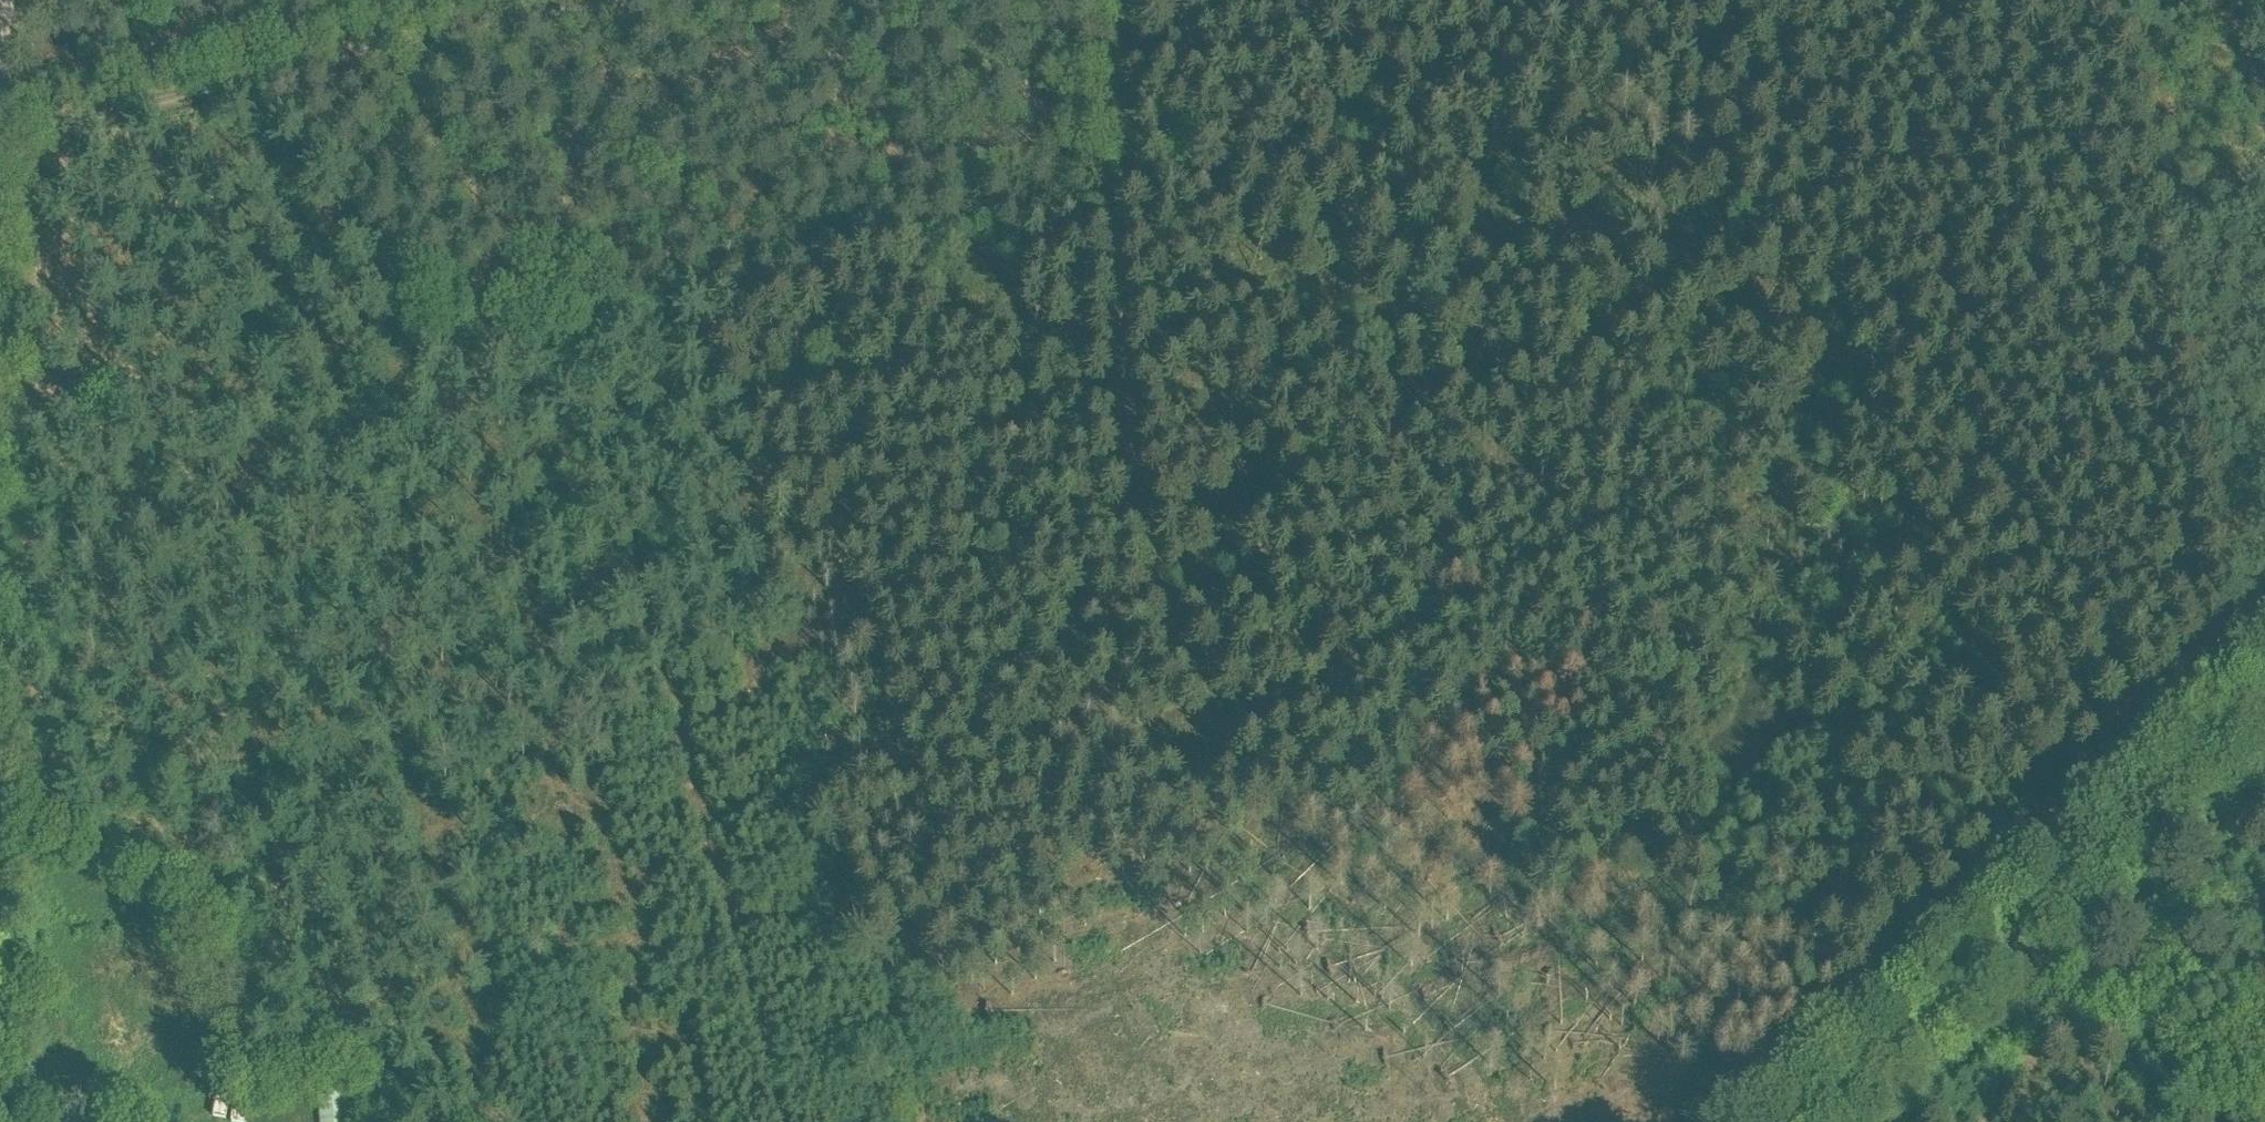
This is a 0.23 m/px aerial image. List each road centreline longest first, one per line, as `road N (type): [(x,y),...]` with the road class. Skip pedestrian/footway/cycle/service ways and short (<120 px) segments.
road 1 (tertiary): [(1796,1121),(2062,885),(2264,690)]
road 2 (track): [(0,125),(591,0)]

